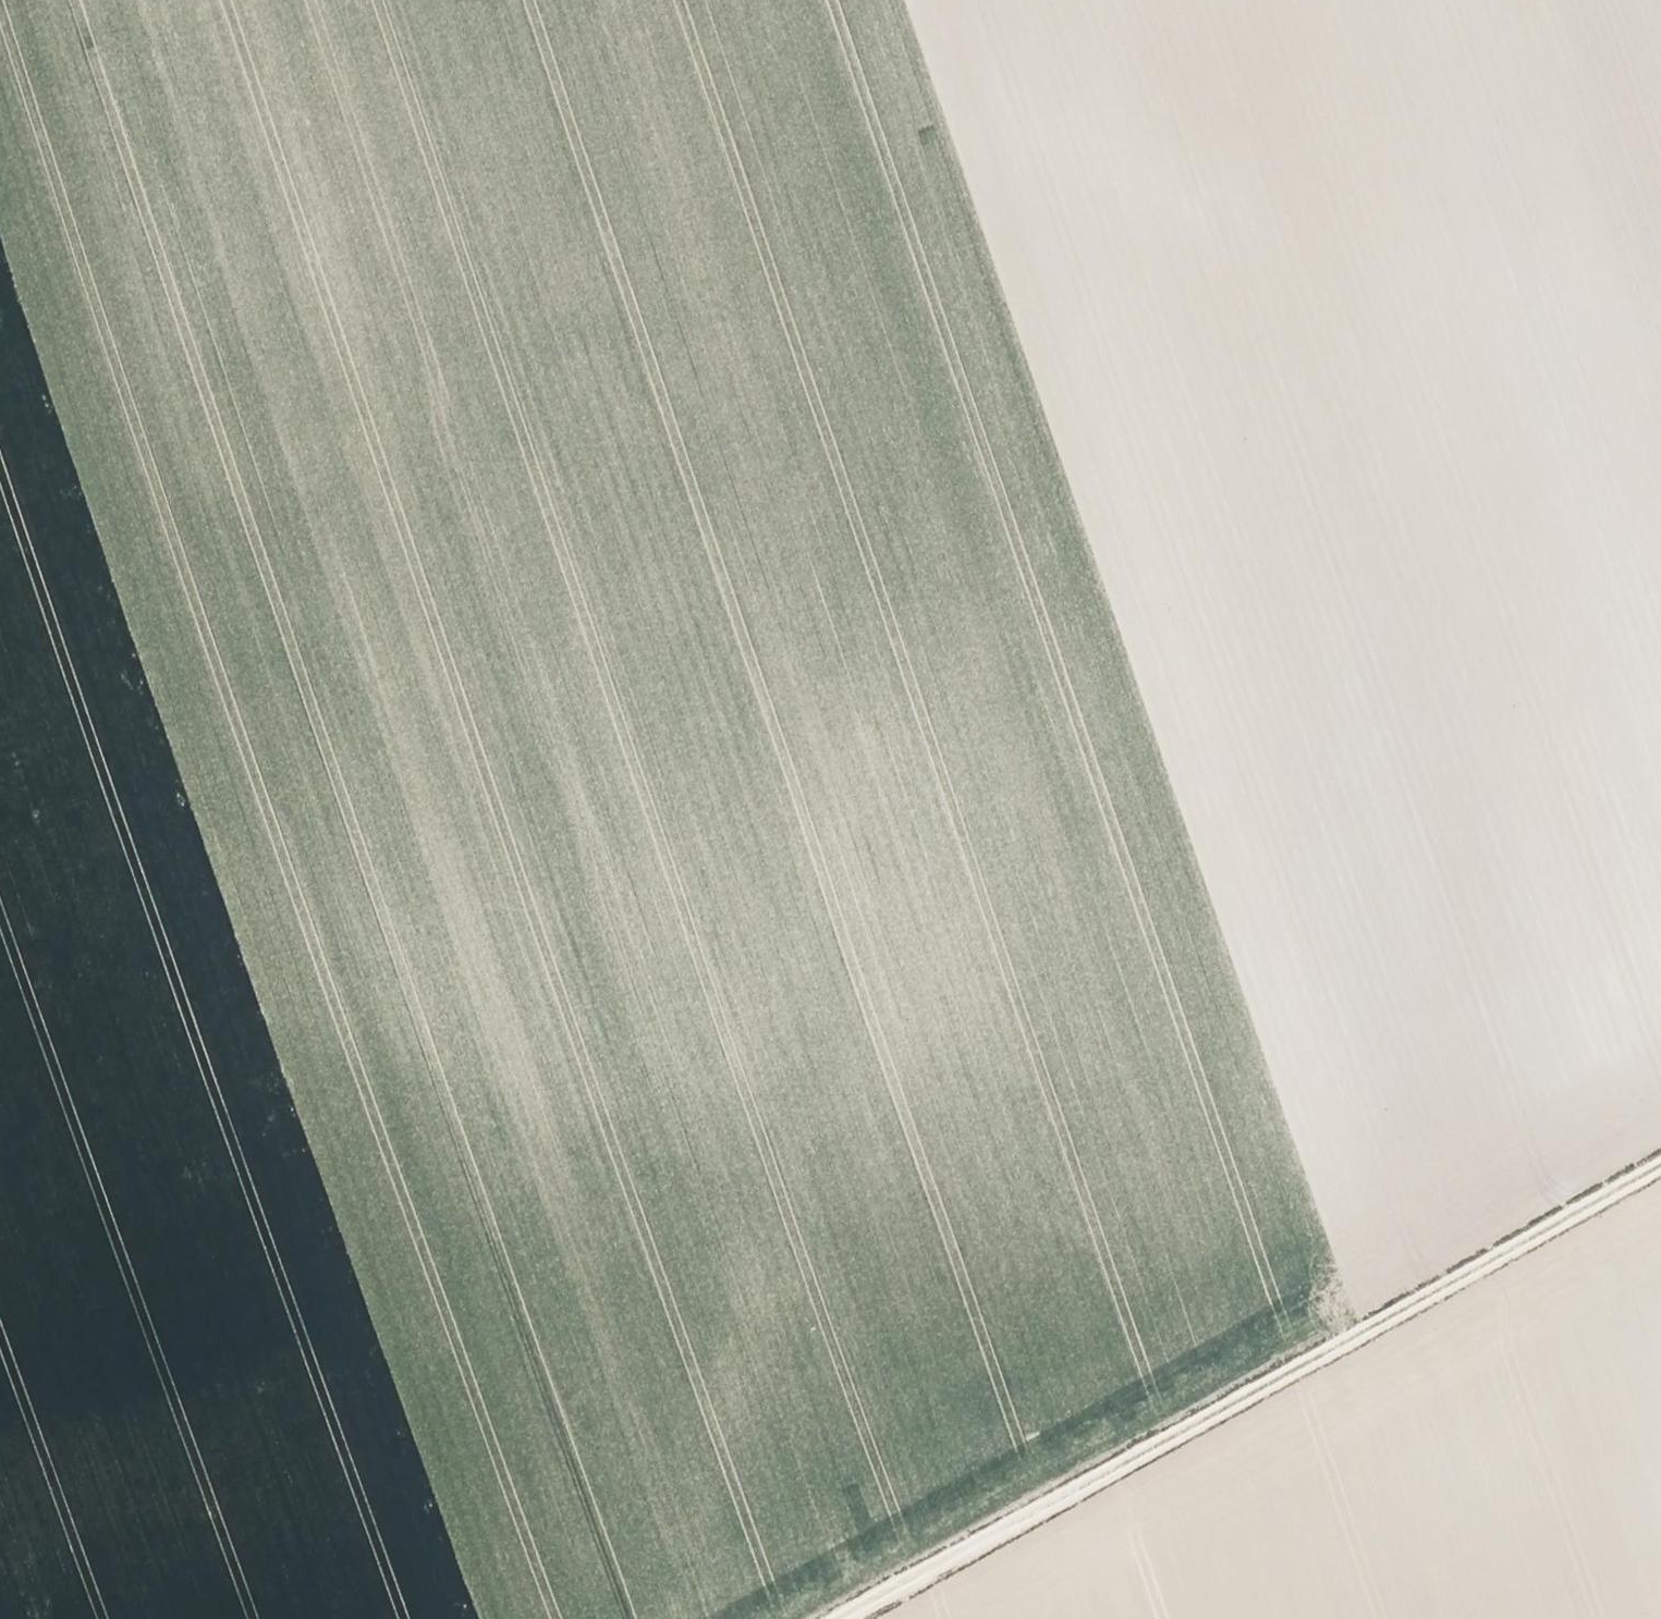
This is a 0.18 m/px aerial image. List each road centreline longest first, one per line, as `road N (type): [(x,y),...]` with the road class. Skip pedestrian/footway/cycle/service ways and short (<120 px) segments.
road 1 (track): [(842,1618),(1660,1161)]

